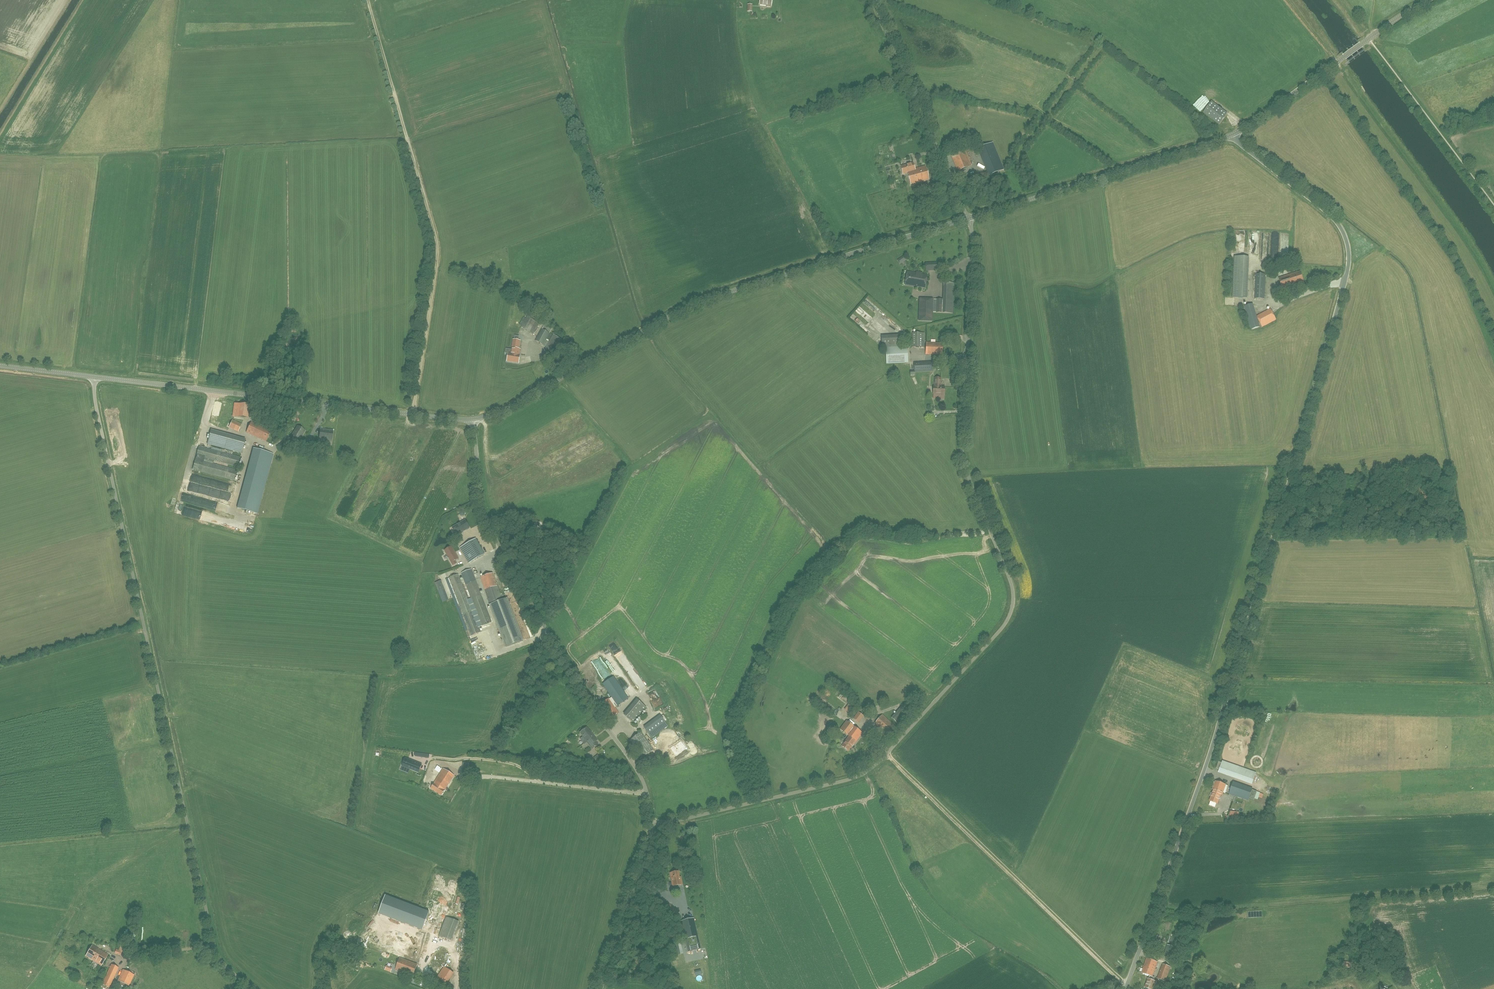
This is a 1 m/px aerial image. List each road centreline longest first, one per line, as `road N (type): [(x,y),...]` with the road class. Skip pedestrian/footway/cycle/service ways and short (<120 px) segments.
road 1 (unclassified): [(1126,988),(1210,751),(1345,278),(1345,230),(1231,135)]
road 2 (unclassified): [(651,823),(863,774),(1012,612),(1014,589),(961,448),(973,266),(968,218)]
road 3 (unclassified): [(251,988),(214,944),(96,377)]
road 4 (tertiary): [(473,420),(710,299),(968,218)]
road 5 (unclassified): [(651,823),(637,775),(484,520),(473,420)]
road 6 (tertiary): [(96,377),(473,420)]
road 7 (track): [(887,754),(1126,988)]
road 8 (track): [(1337,61),(1493,289)]
road 9 (tertiary): [(968,218),(1231,135)]
road 10 (tertiary): [(1231,135),(1427,0)]
road 11 (unclassified): [(968,218),(873,0)]
road 12 (unclassified): [(600,988),(651,823)]

